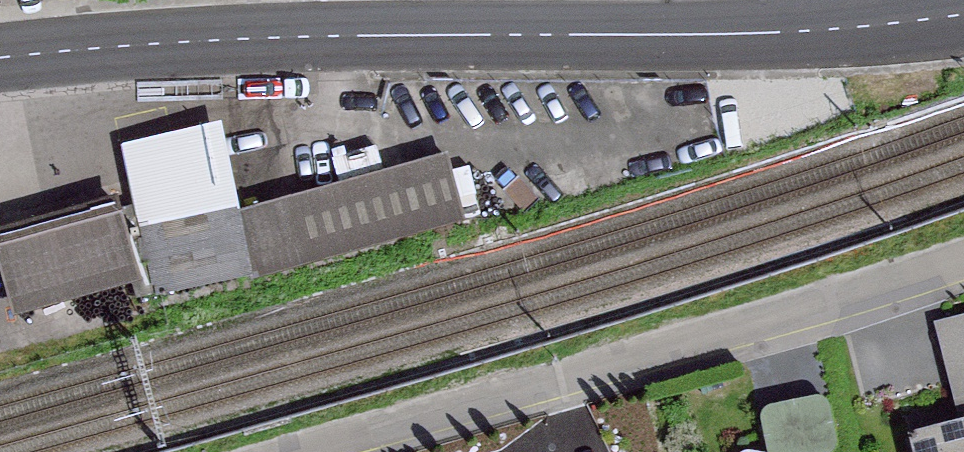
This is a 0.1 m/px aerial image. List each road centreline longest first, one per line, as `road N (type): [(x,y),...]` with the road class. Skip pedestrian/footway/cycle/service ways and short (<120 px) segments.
road 1 (primary): [(0,67),(205,49),(807,36),(963,16)]
road 2 (residential): [(315,451),(963,259)]

